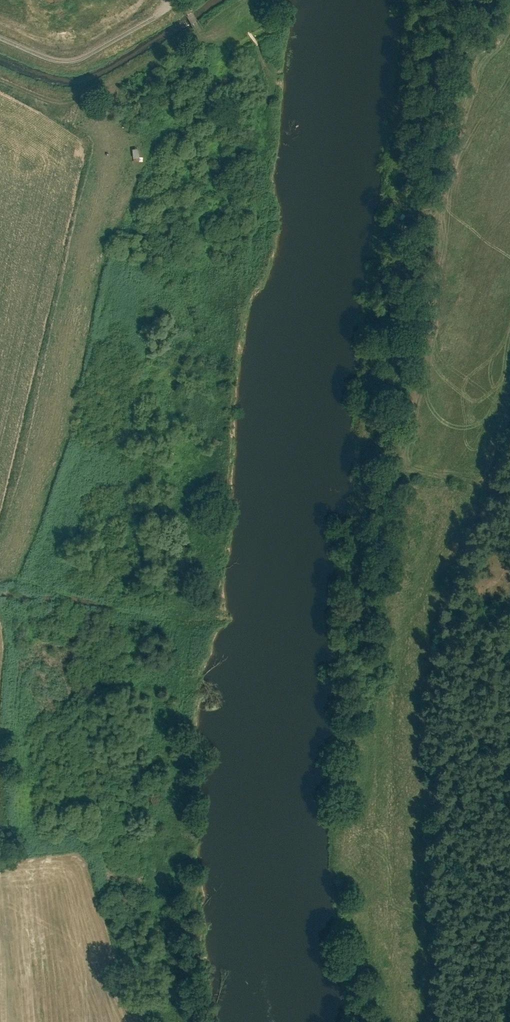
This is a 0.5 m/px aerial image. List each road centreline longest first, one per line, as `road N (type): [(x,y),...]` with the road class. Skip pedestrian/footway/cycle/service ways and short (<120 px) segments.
road 1 (track): [(0,37),(71,62),(175,1),(211,35),(258,7)]

